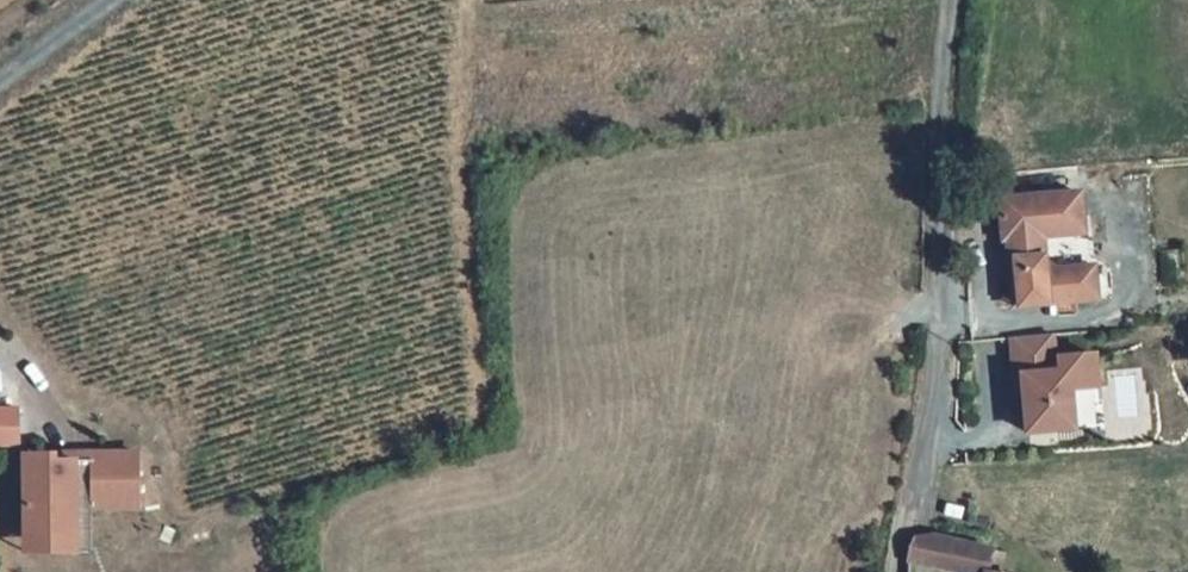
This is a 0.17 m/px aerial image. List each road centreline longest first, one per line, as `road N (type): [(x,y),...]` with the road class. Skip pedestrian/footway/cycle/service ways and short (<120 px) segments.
road 1 (residential): [(950,0),(924,194),(939,303),(894,571)]
road 2 (unclassified): [(0,79),(108,0)]

